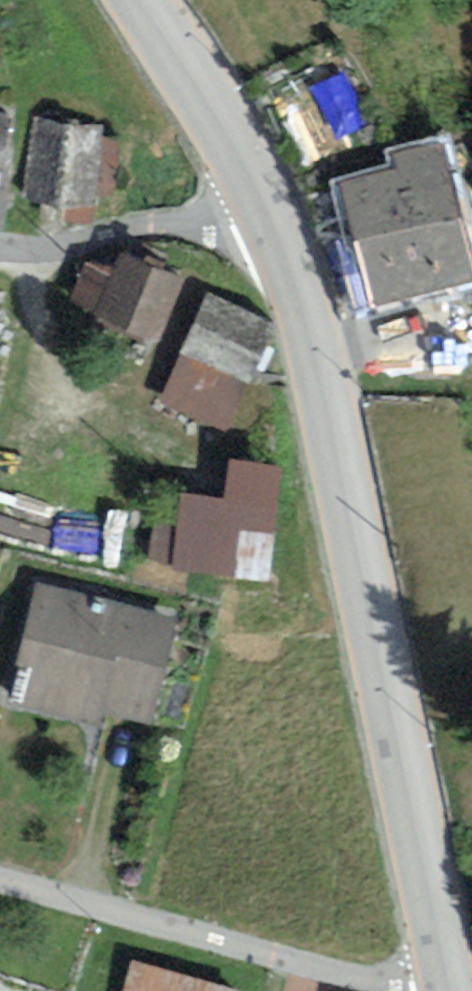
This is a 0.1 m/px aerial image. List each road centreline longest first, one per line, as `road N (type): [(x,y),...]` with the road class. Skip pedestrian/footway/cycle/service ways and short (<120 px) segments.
road 1 (tertiary): [(450,979),(302,306),(260,196)]
road 2 (residential): [(450,979),(416,985),(0,872)]
road 3 (residential): [(260,196),(224,216),(143,220),(77,241),(0,240)]
road 4 (tertiary): [(260,196),(146,0)]

